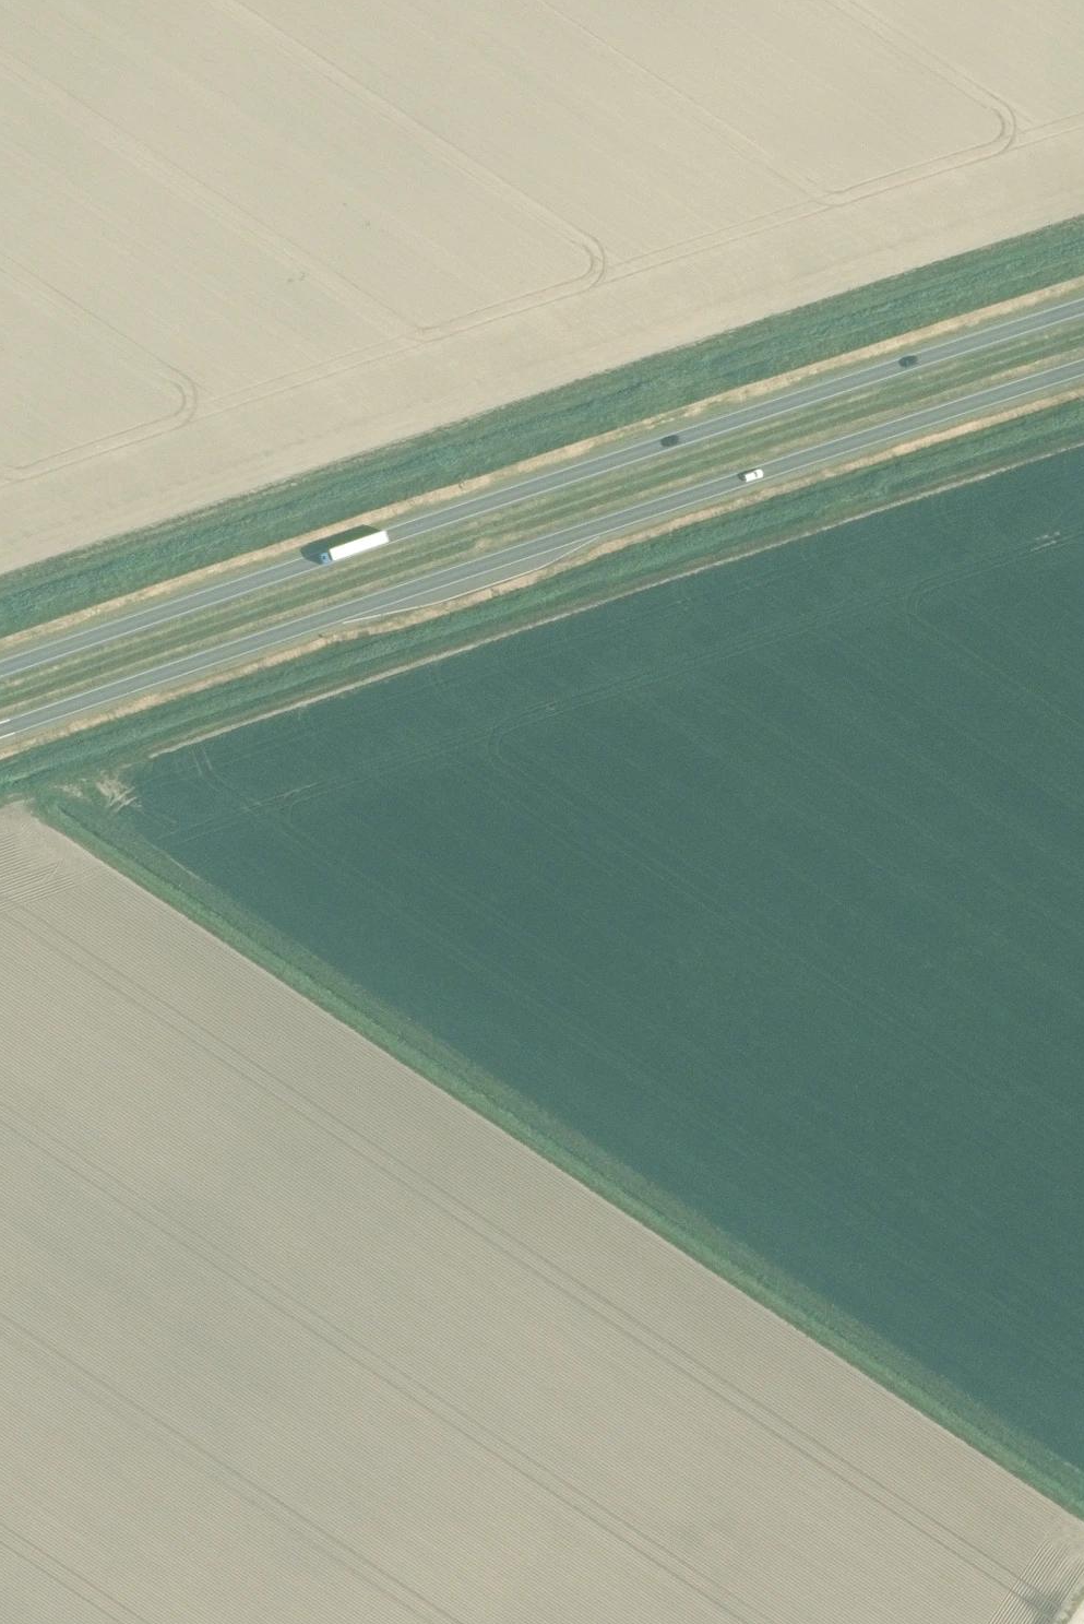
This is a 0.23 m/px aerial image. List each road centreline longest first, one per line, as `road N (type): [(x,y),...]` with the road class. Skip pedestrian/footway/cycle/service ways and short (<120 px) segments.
road 1 (trunk): [(1083,304),(0,669)]
road 2 (trunk): [(0,730),(1083,366)]

